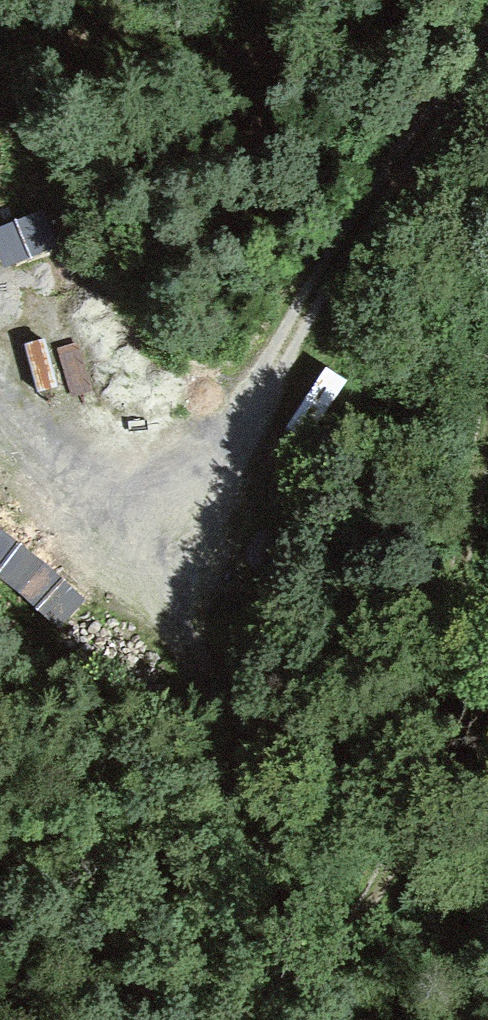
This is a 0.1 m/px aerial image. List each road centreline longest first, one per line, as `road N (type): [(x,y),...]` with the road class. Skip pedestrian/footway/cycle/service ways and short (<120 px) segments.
road 1 (track): [(487,45),(322,269),(216,459),(164,595),(167,630),(275,906),(296,1010)]
road 2 (track): [(487,413),(406,832),(362,918),(289,1019)]
road 3 (track): [(184,529),(38,440),(0,398)]

